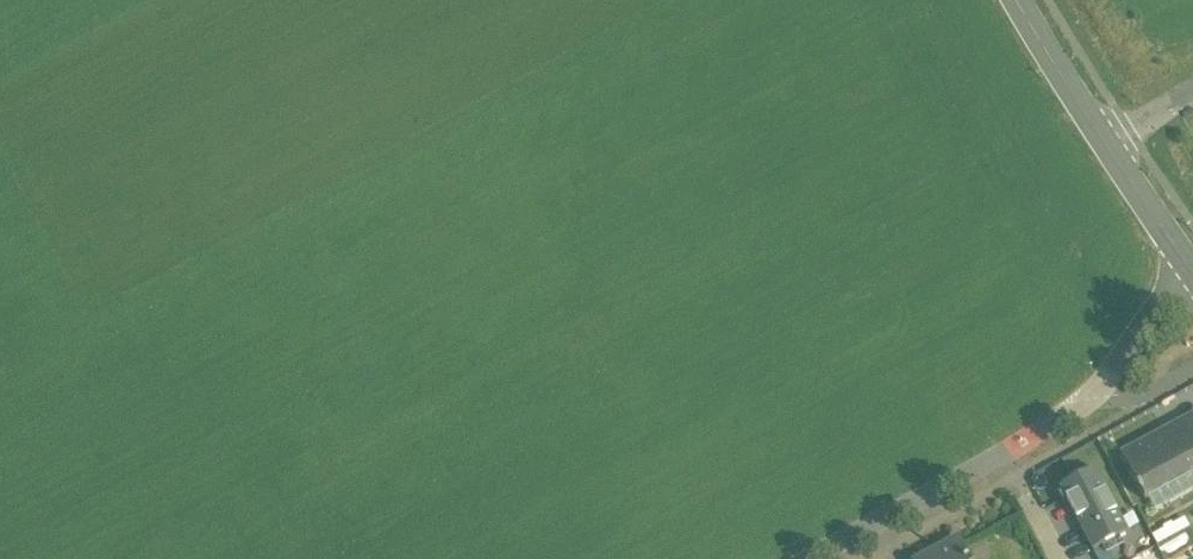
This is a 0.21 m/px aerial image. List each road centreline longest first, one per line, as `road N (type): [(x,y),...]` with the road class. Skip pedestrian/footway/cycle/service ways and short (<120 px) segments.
road 1 (residential): [(811,558),(1004,455)]
road 2 (residential): [(1191,274),(1085,400)]
road 3 (tertiary): [(1103,139),(1191,274)]
road 4 (tertiary): [(1023,0),(1103,139)]

